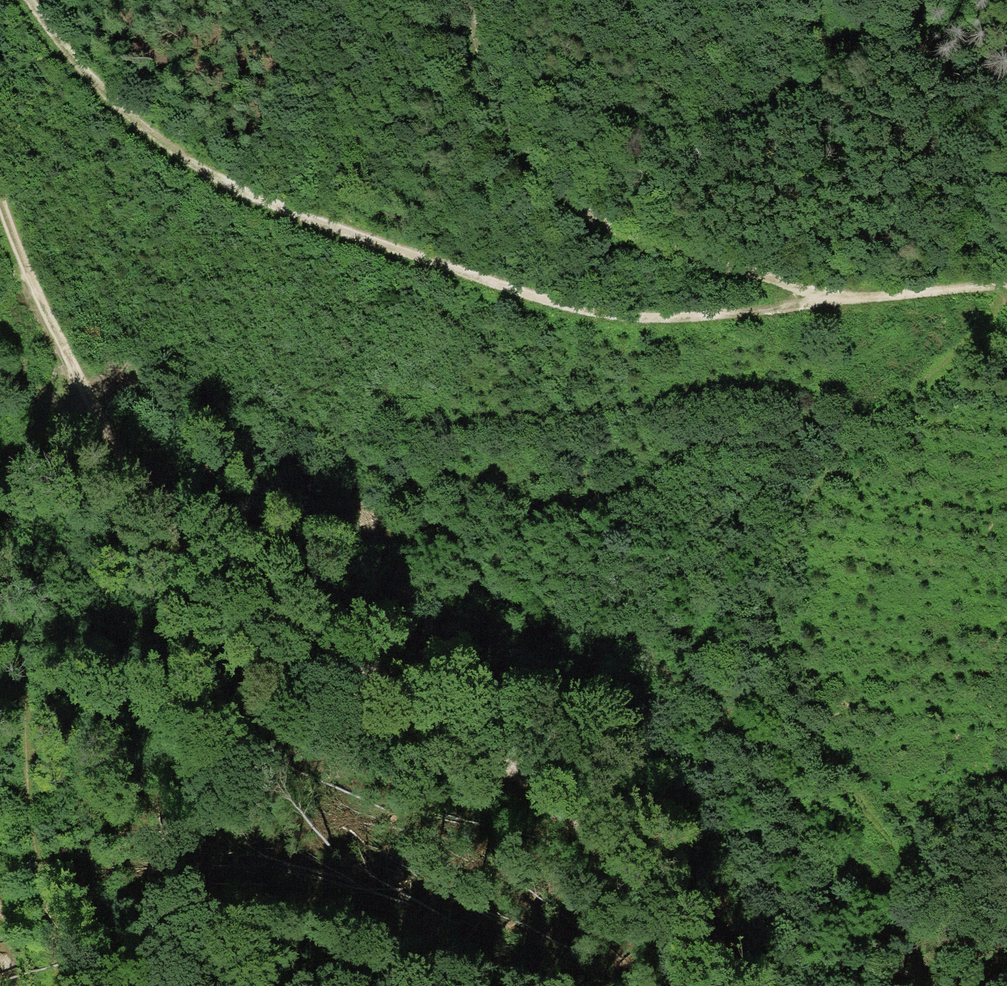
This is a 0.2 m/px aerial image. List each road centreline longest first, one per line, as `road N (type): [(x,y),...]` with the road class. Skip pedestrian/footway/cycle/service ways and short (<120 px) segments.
road 1 (track): [(29,0),(70,65),(151,143),(282,214),(514,295),(652,323),(1006,283)]
road 2 (track): [(0,203),(27,289),(157,507),(226,575),(500,765),(576,836),(688,985)]
road 3 (track): [(1006,311),(875,417),(833,463),(780,557),(771,616),(777,675),(821,754),(1006,979)]
road 4 (track): [(79,383),(17,498),(9,552),(26,770),(73,985)]
road 5 (track): [(458,0),(463,40),(508,127),(576,208),(628,241),(698,263),(863,298)]

